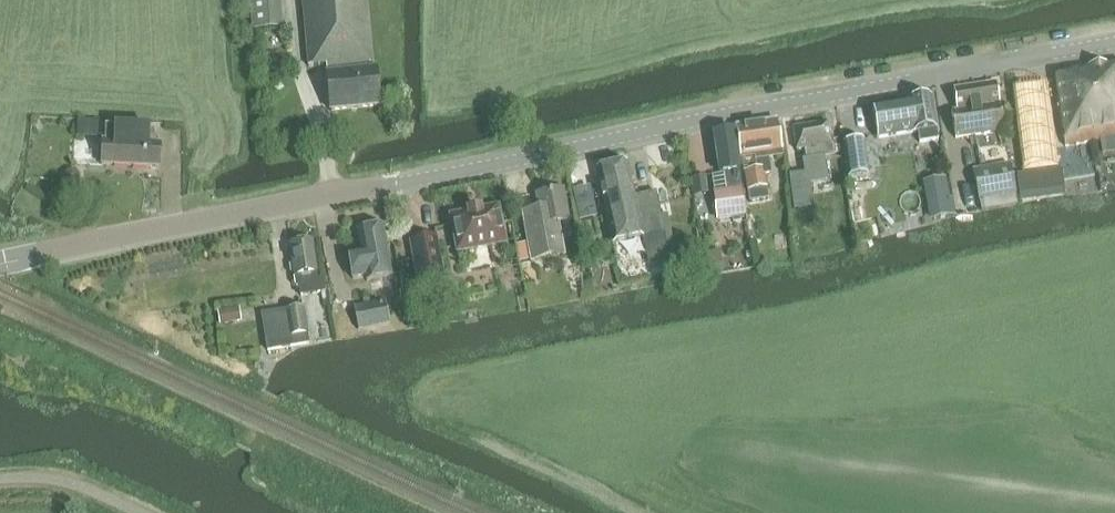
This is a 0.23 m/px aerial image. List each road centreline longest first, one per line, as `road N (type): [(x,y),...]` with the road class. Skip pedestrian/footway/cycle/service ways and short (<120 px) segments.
road 1 (tertiary): [(0,264),(1114,40)]
road 2 (track): [(490,17),(510,158)]

